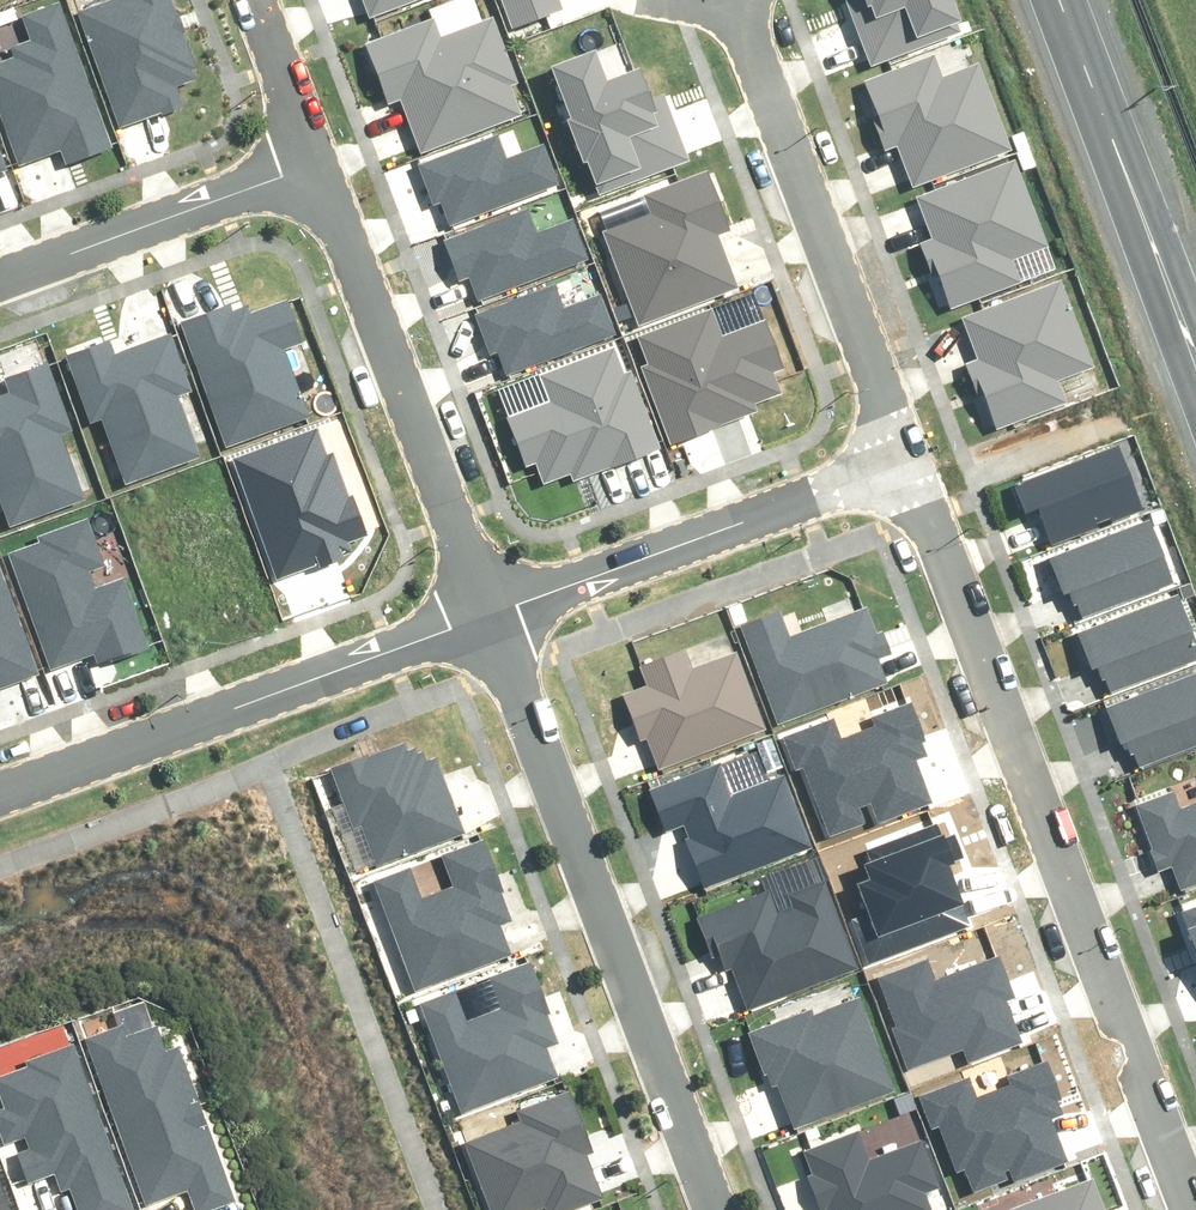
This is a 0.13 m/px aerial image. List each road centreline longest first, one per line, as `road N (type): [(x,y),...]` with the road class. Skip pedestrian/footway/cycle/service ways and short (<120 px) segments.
road 1 (residential): [(1188,1209),(902,463)]
road 2 (residential): [(489,616),(710,1209)]
road 3 (residential): [(0,792),(489,616)]
road 4 (residential): [(307,166),(489,616)]
road 5 (residential): [(902,463),(740,16)]
road 6 (residential): [(489,616),(902,463)]
road 7 (secondary): [(1060,0),(1195,357)]
road 8 (residential): [(307,166),(0,278)]
road 9 (residential): [(246,0),(307,166)]

